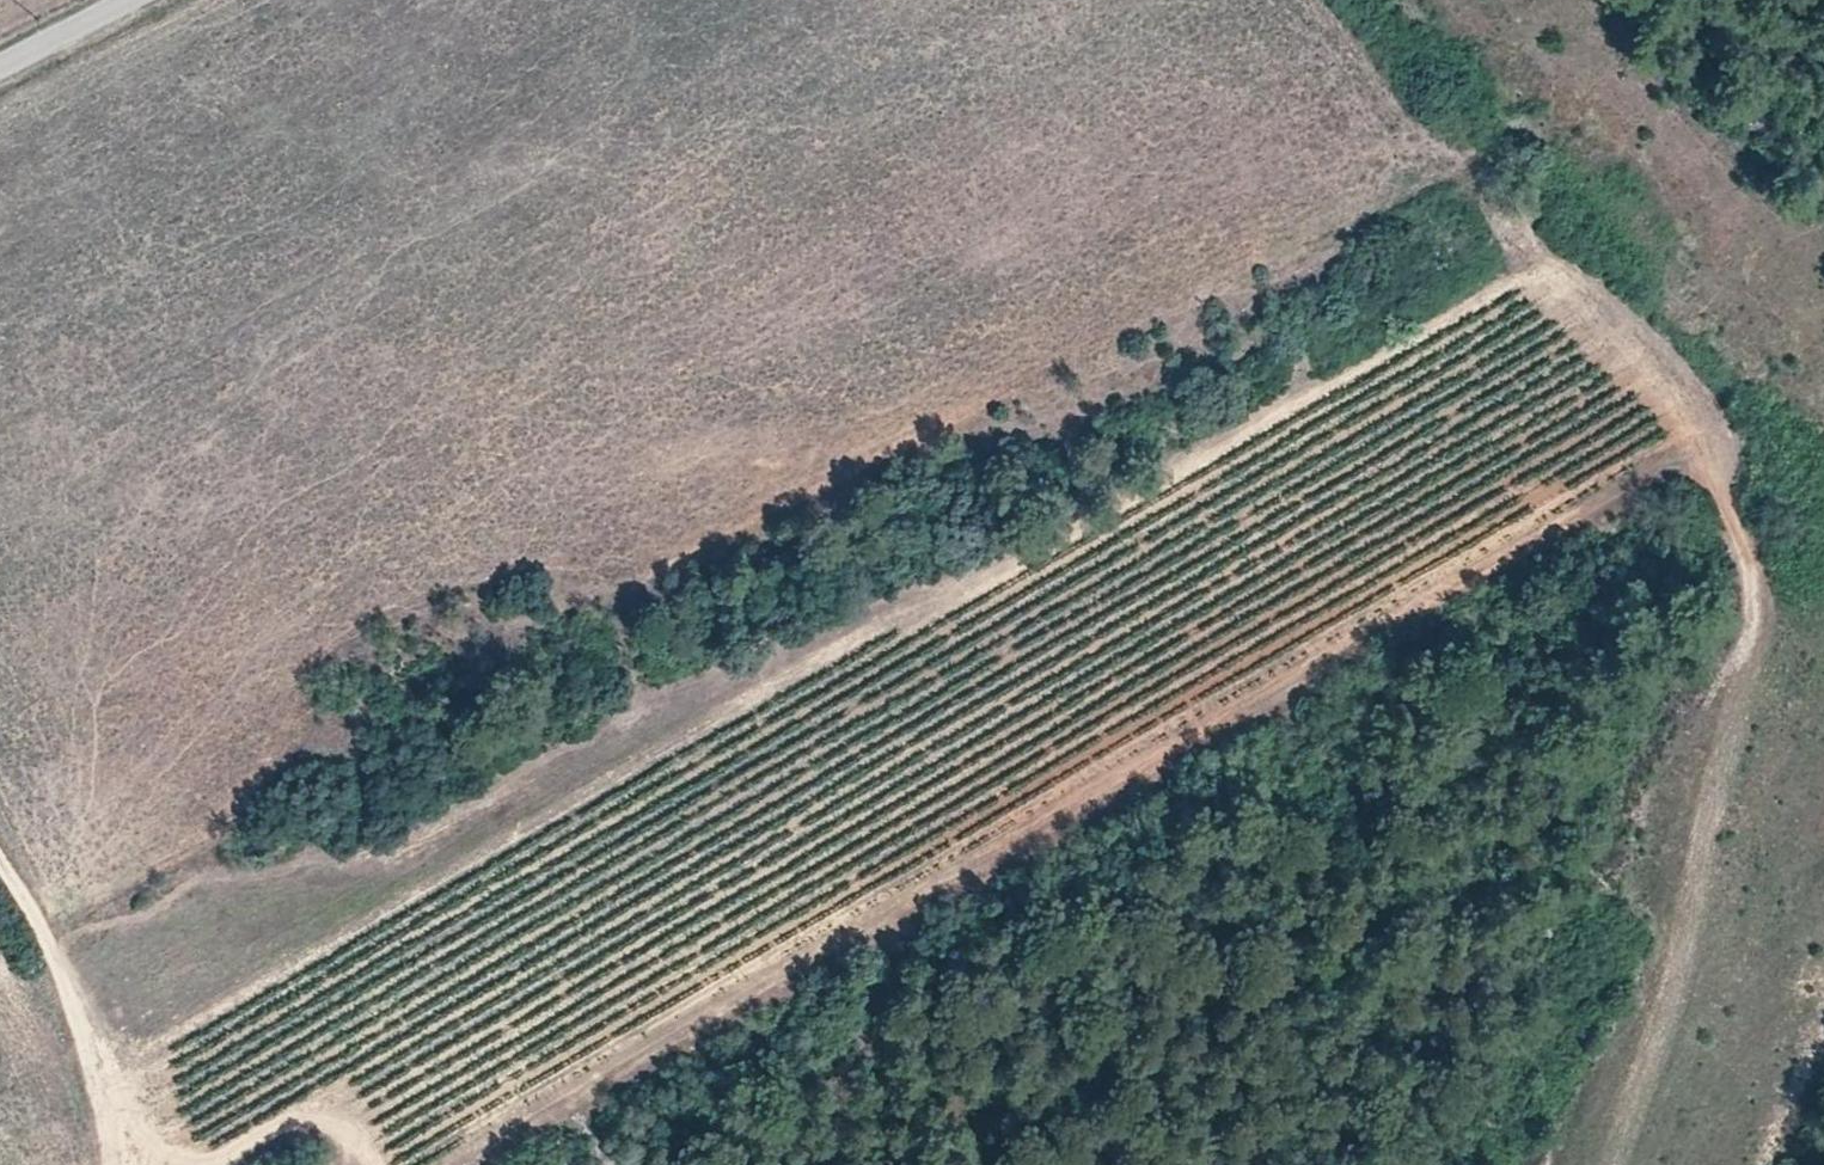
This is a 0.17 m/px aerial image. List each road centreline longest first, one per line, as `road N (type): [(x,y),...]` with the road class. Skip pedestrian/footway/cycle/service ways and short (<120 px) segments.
road 1 (track): [(0,865),(62,975),(114,1164)]
road 2 (tertiary): [(135,0),(0,69)]

